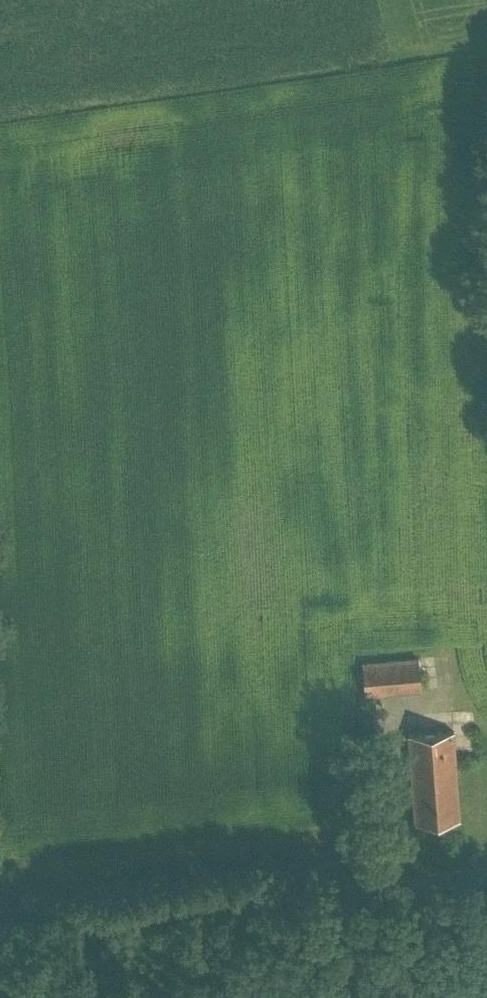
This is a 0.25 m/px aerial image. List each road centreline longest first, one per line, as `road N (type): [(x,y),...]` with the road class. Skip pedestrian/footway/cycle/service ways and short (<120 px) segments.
road 1 (unclassified): [(486,881),(197,919),(0,932)]

